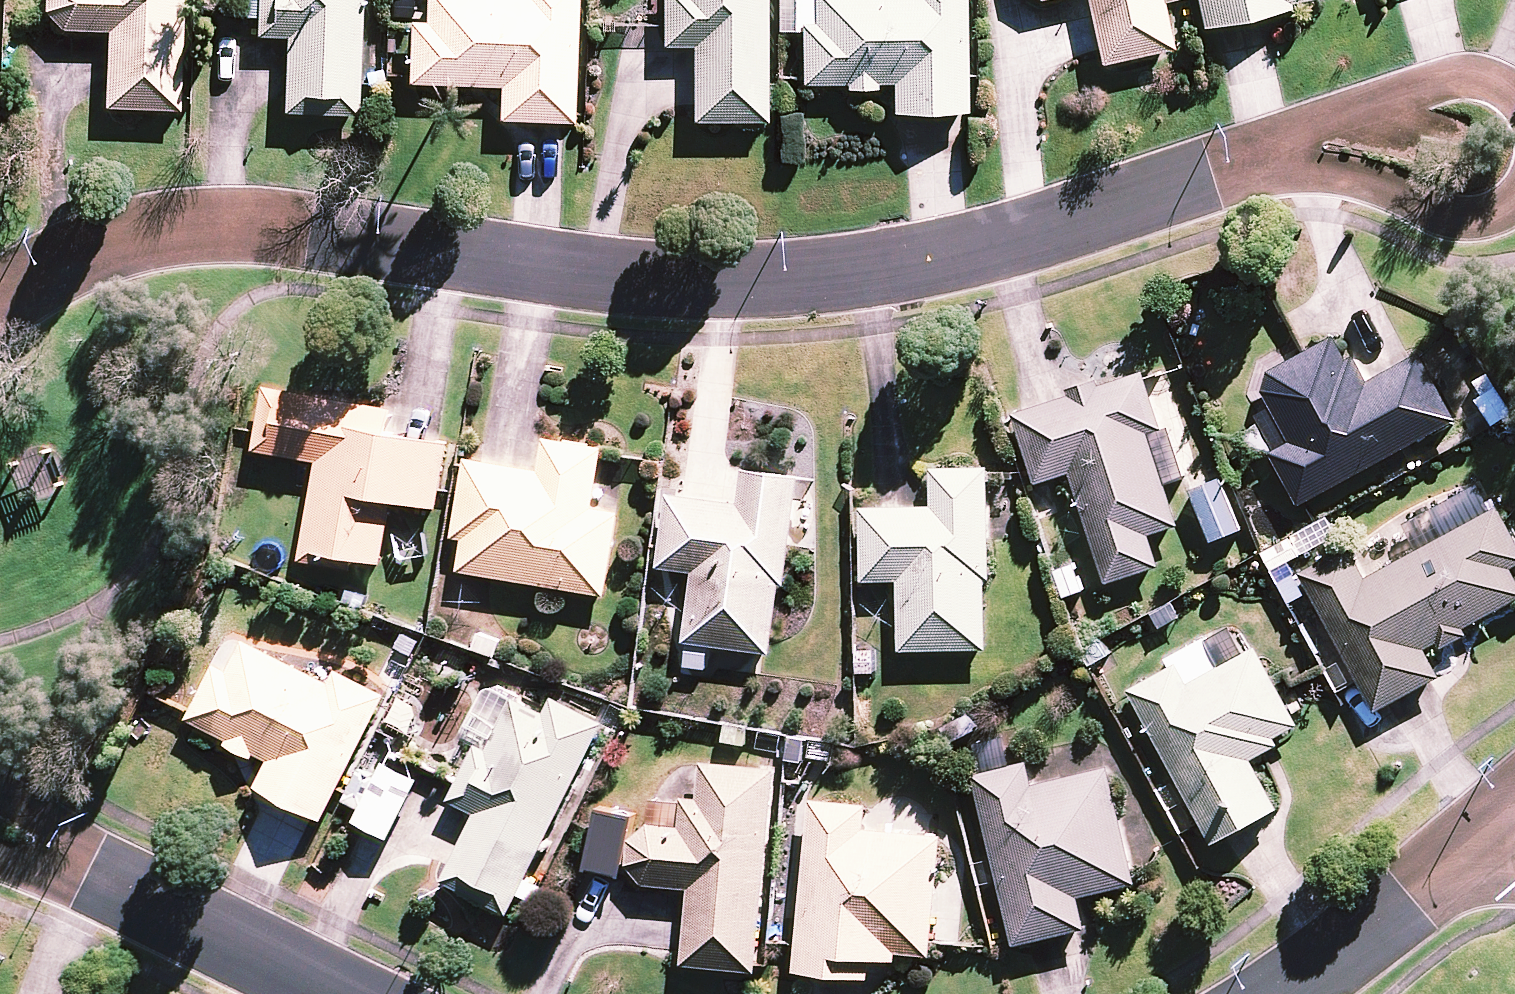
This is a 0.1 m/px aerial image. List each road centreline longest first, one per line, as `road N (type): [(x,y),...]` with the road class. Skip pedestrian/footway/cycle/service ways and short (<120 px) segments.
road 1 (residential): [(1298,142),(996,245),(789,279),(691,280),(524,266),(343,237),(213,228),(114,240),(0,287)]
road 2 (residential): [(0,826),(337,993)]
road 3 (residential): [(1294,993),(1514,818)]
road 4 (residential): [(1298,142),(1345,182),(1444,219),(1501,207),(1514,196)]
road 5 (residential): [(1514,97),(1480,79),(1433,81),(1339,116)]

